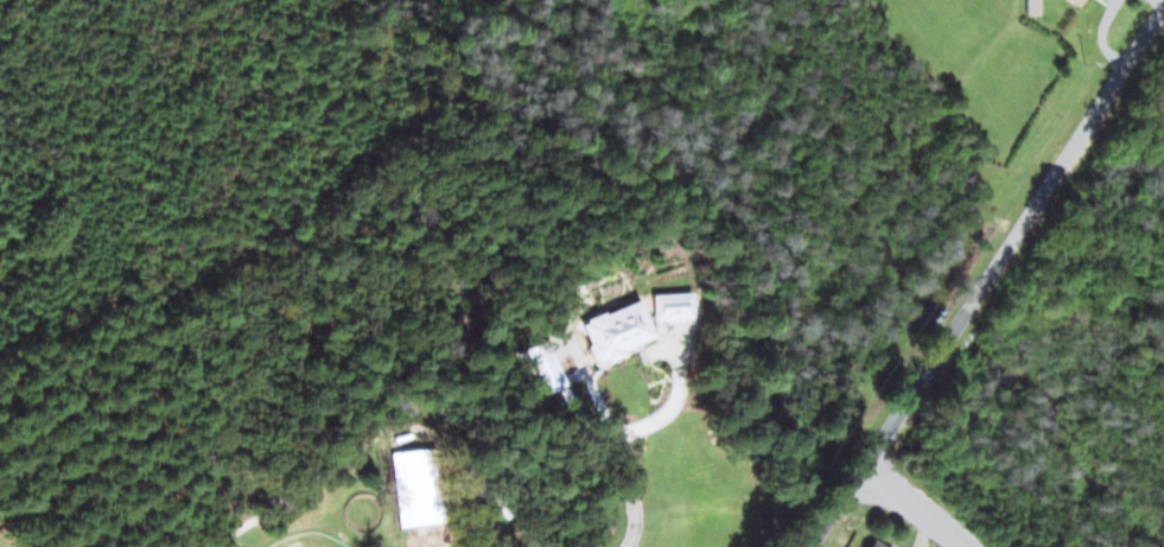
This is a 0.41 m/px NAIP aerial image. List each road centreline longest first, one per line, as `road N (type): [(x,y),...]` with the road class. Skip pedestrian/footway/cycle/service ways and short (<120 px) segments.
road 1 (residential): [(1163,9),(941,344)]
road 2 (residential): [(809,546),(941,344)]
road 3 (residential): [(971,546),(867,464)]

